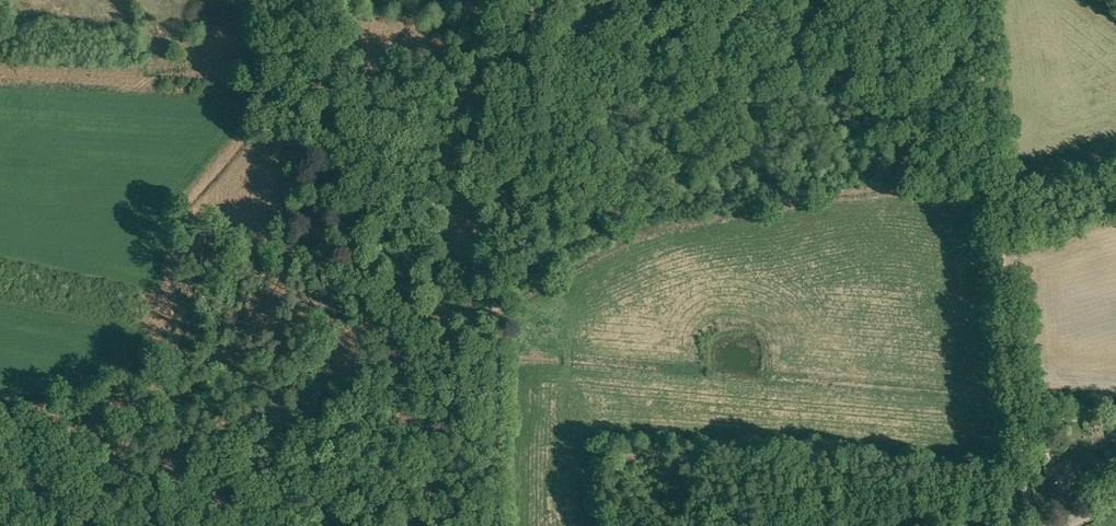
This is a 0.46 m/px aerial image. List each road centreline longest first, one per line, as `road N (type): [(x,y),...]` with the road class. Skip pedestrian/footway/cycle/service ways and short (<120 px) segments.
road 1 (unclassified): [(967,0),(1035,525)]
road 2 (track): [(499,0),(494,525)]

